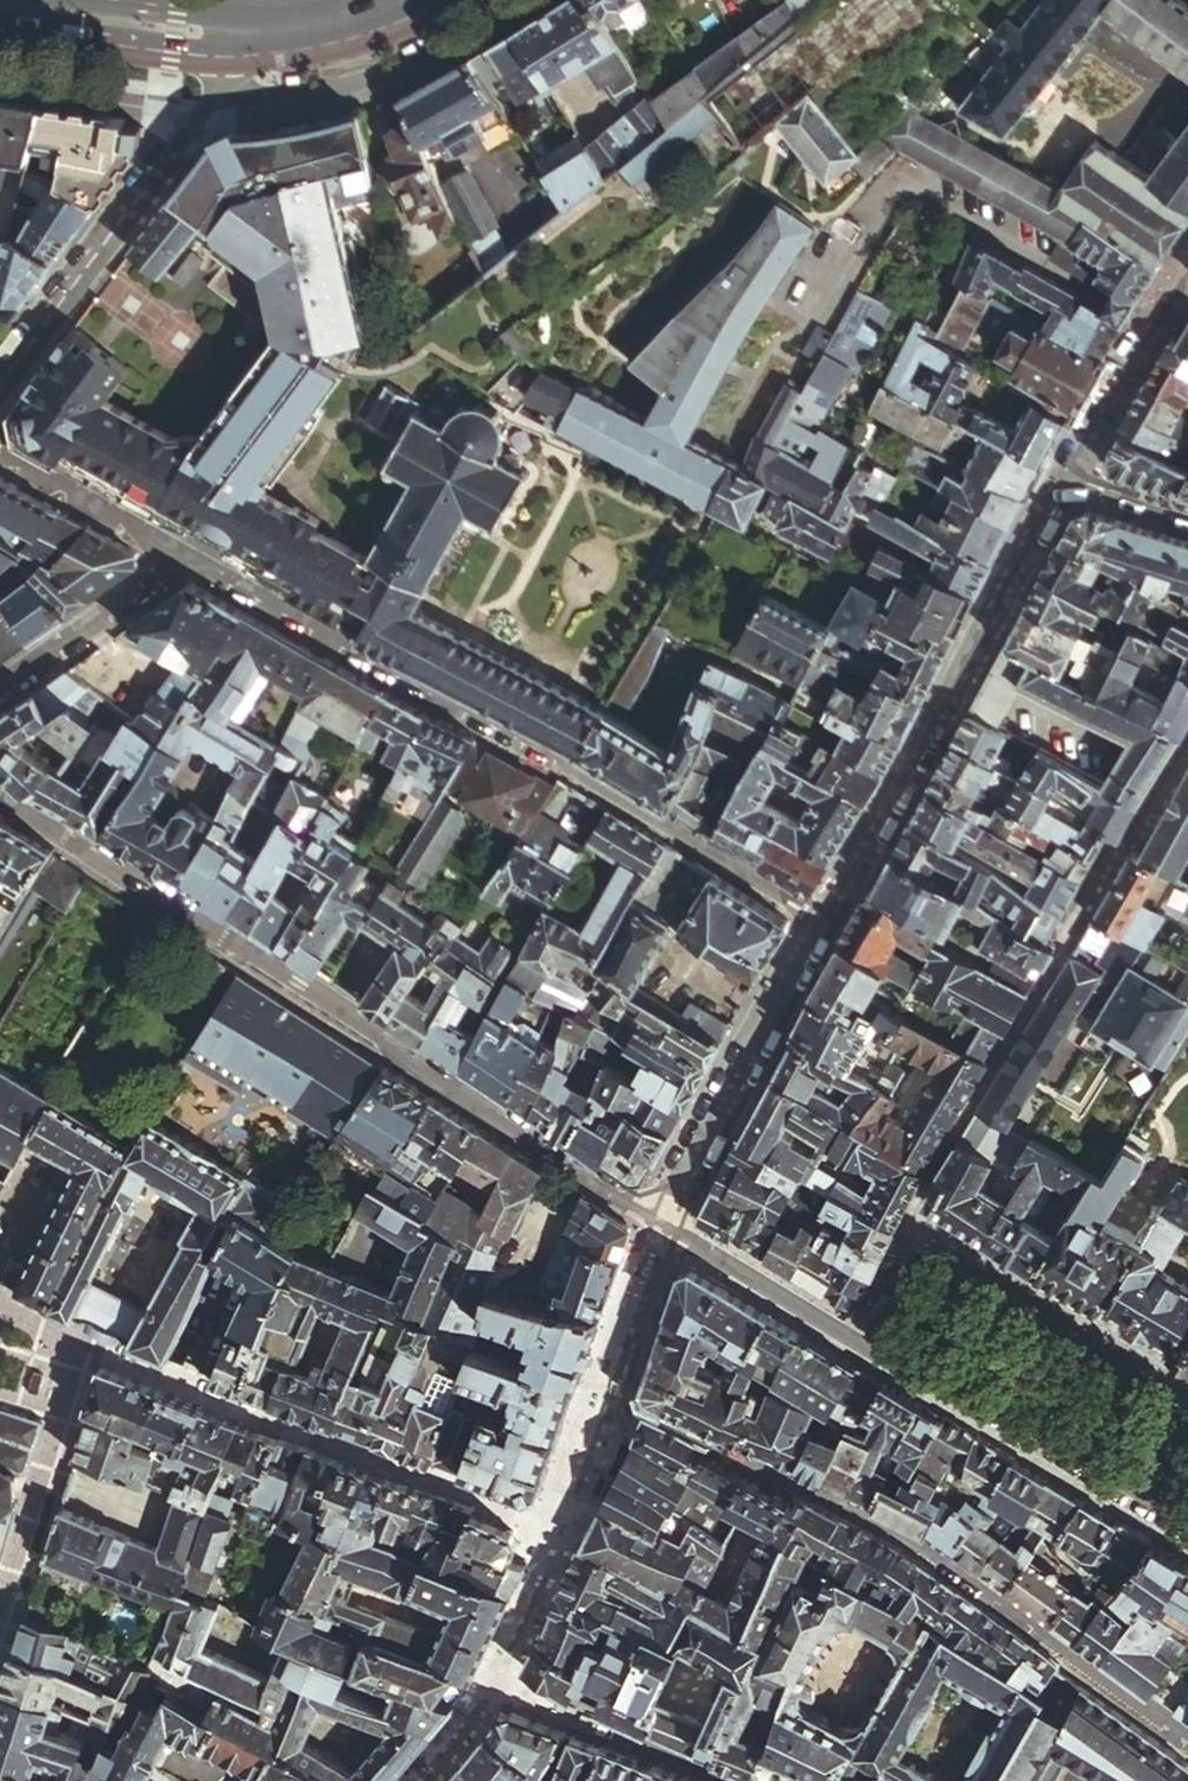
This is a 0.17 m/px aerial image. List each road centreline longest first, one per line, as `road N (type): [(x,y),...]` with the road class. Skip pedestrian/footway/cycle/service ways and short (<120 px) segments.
road 1 (residential): [(0,792),(660,1222)]
road 2 (residential): [(180,554),(562,758),(819,914)]
road 3 (residential): [(1187,1744),(899,1535),(609,1391)]
road 4 (residential): [(1187,727),(906,1220)]
road 5 (residential): [(660,1222),(901,1369),(961,1391),(1150,1505)]
road 6 (residential): [(1057,480),(819,914)]
road 7 (residential): [(0,384),(249,30)]
road 8 (residential): [(819,914),(660,1222)]
road 9 (residential): [(1187,1384),(906,1220)]
road 10 (primary): [(21,0),(249,30)]
road 11 (residential): [(0,687),(180,554)]
road 12 (residential): [(1057,480),(1171,293)]
road 13 (residential): [(180,554),(0,453)]
road 14 (primary): [(249,30),(337,20),(393,0)]
road 15 (residential): [(1187,519),(1057,480)]

